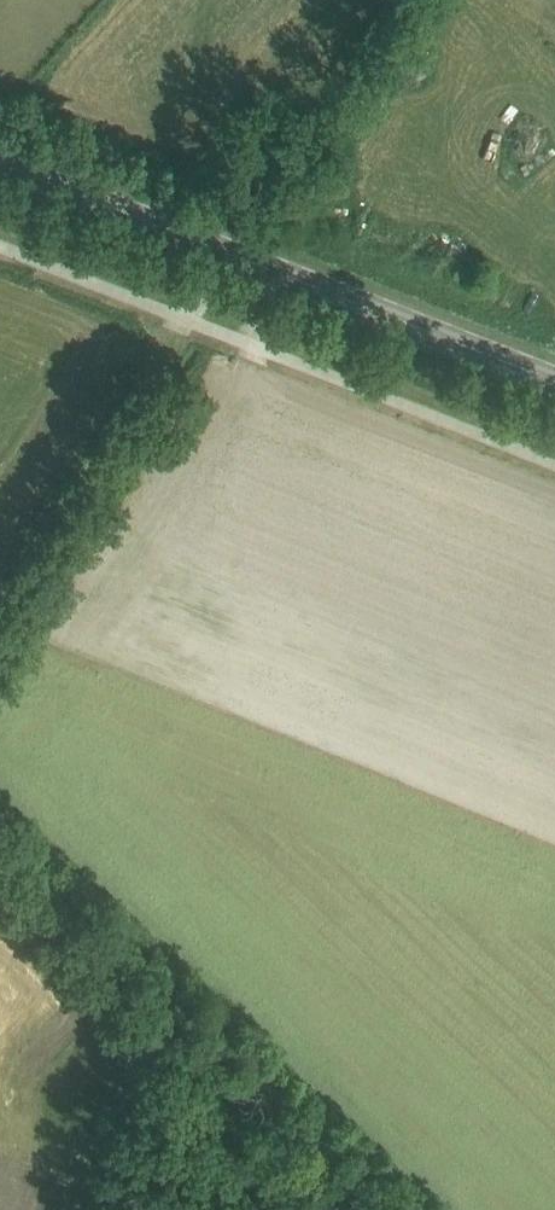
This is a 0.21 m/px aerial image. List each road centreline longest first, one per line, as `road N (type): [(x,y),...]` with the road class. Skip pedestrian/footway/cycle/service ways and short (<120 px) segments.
road 1 (tertiary): [(554,378),(0,160)]

